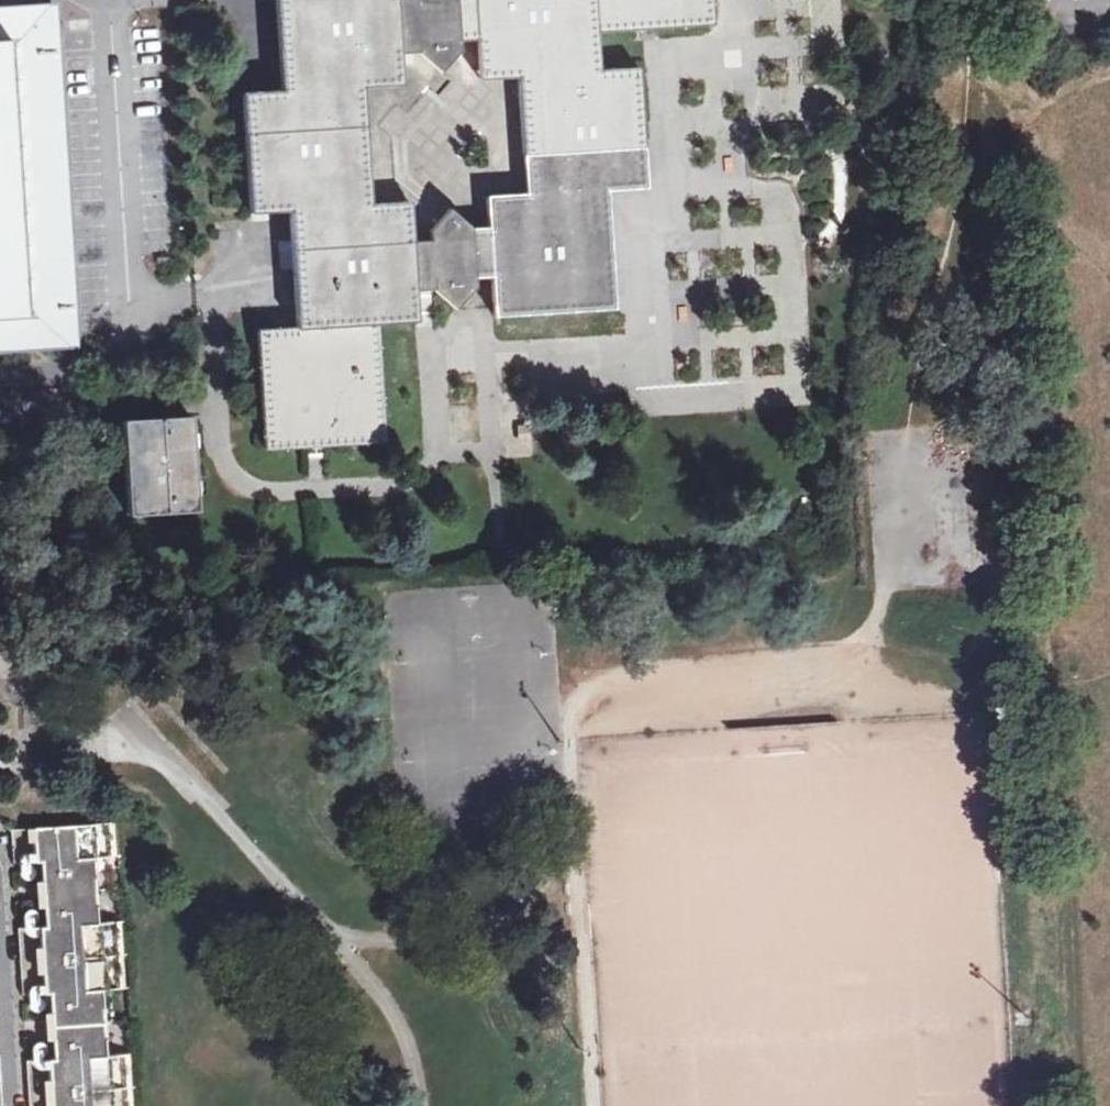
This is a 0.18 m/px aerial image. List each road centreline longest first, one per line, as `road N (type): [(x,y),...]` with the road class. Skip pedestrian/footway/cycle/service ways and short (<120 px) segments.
road 1 (residential): [(119,0),(138,331)]
road 2 (residential): [(0,896),(13,1105)]

